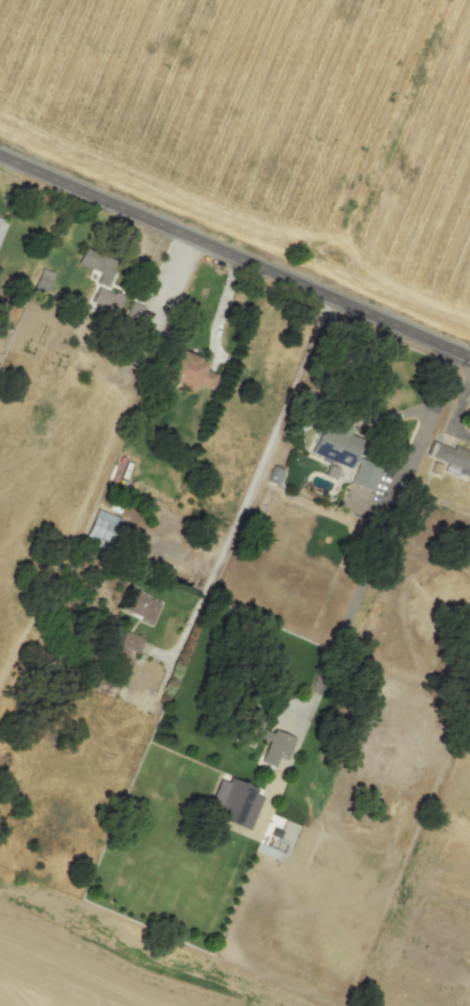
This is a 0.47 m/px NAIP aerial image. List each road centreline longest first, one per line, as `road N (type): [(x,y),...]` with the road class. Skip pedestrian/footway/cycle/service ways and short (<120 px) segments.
road 1 (tertiary): [(469,356),(0,155)]

